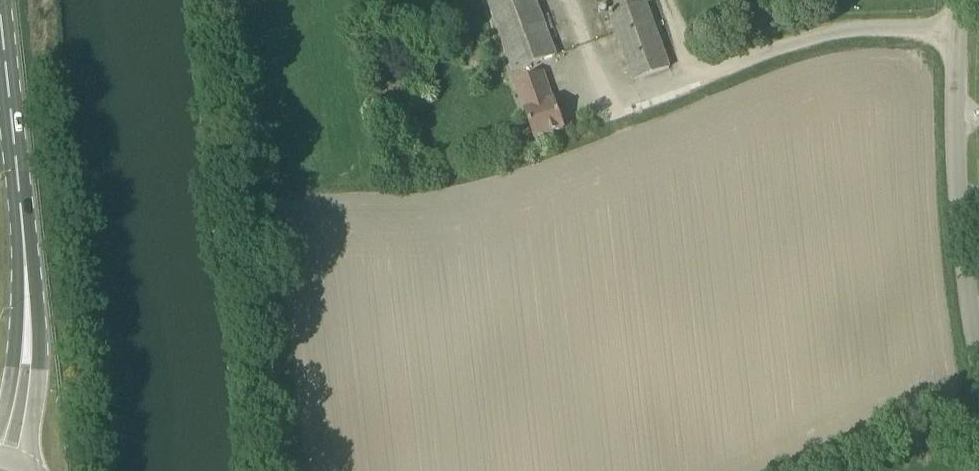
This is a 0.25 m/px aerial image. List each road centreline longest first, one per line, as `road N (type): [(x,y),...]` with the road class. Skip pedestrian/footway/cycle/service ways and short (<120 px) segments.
road 1 (track): [(287,470),(235,0)]
road 2 (unclassified): [(978,382),(965,329),(953,156),(956,13)]
road 3 (primary): [(28,299),(0,14)]
road 4 (unclassified): [(688,59),(844,18),(956,13)]
road 5 (primary): [(31,470),(37,372),(28,299)]
road 6 (primary): [(28,299),(0,417)]

